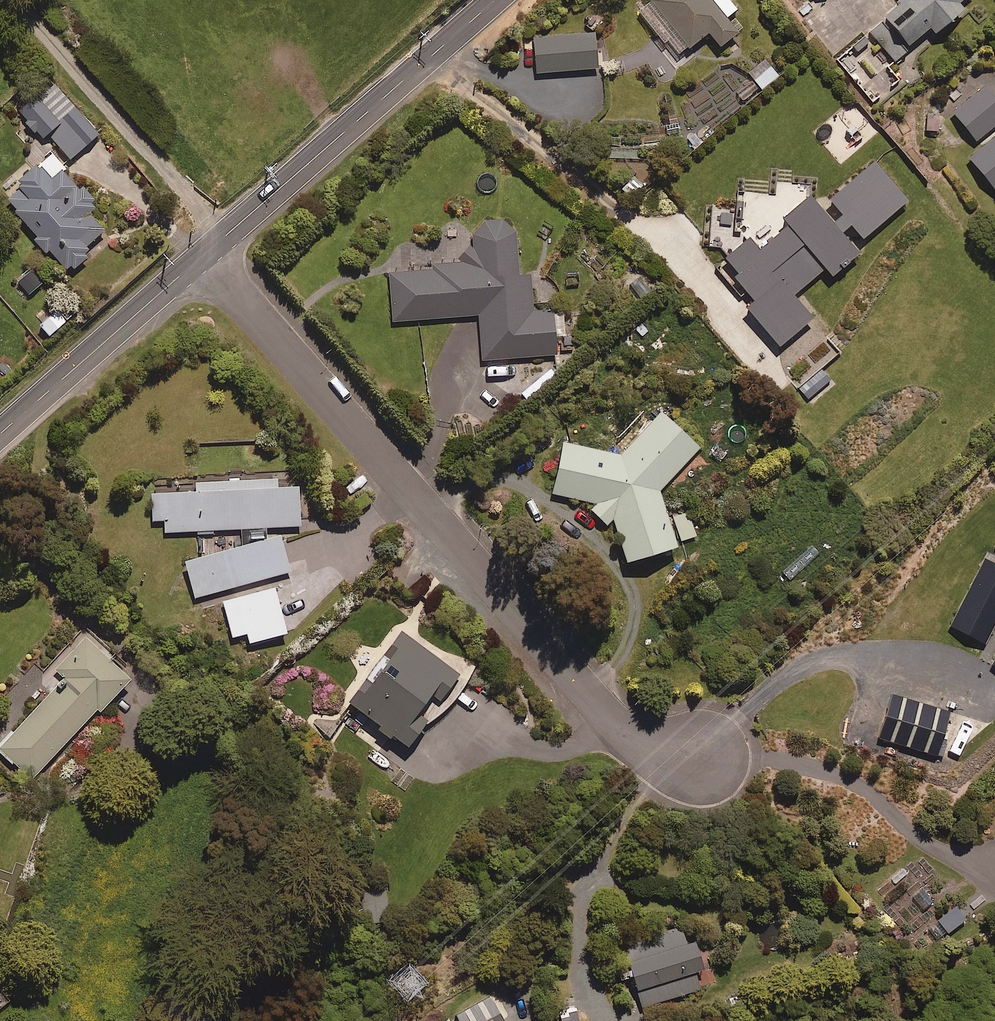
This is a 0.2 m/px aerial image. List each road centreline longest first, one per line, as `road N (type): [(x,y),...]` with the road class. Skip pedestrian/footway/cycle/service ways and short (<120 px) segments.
road 1 (residential): [(201,259),(595,702),(627,732),(699,756)]
road 2 (unclassified): [(201,259),(496,0)]
road 3 (unclassified): [(0,436),(201,259)]

